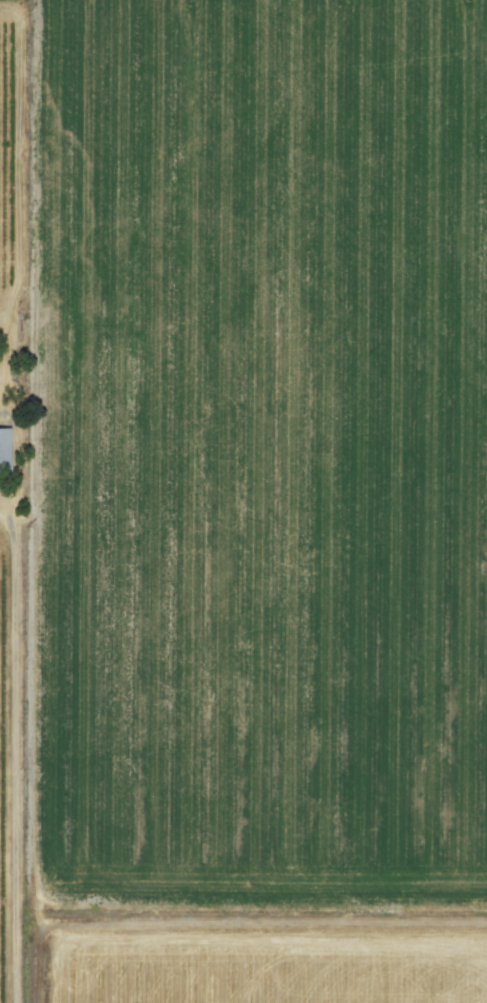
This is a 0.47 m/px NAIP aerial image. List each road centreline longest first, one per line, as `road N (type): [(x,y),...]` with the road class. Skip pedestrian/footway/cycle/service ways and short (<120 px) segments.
road 1 (residential): [(15,1002),(20,546),(0,542)]
road 2 (residential): [(0,308),(25,276),(22,27),(15,14),(0,15)]

